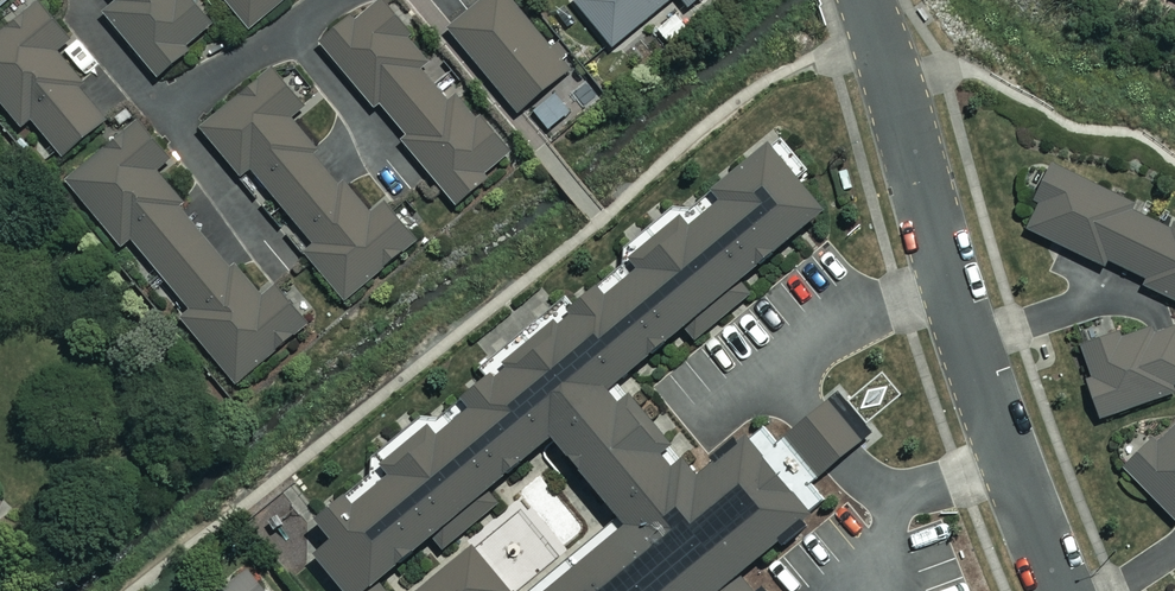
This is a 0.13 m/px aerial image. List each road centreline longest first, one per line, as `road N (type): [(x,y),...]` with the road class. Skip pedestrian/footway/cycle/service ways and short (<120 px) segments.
road 1 (residential): [(1060,590),(1013,470),(864,0)]

